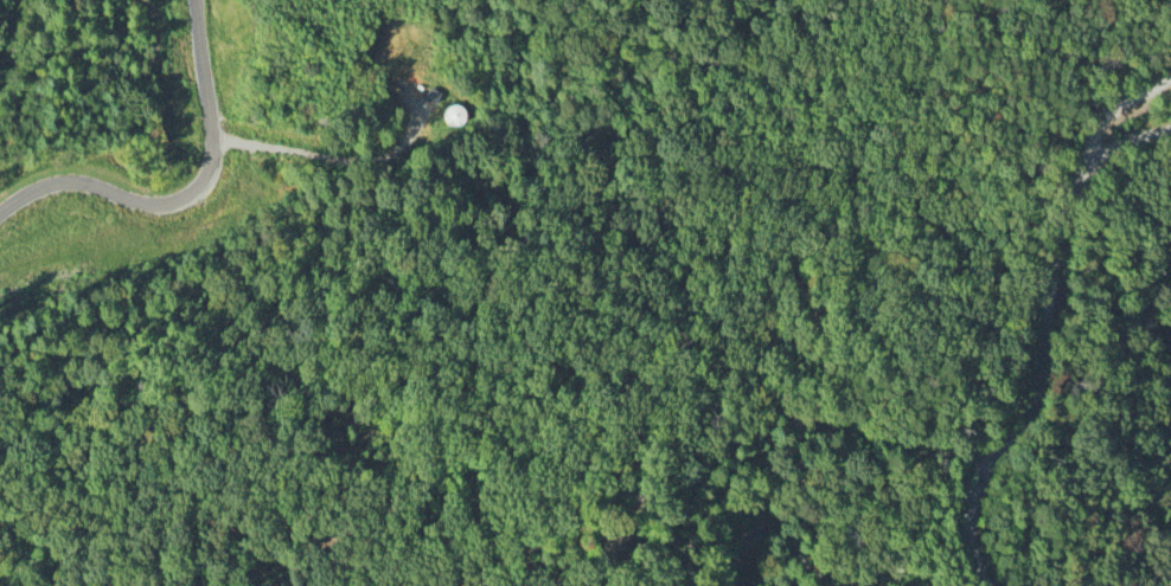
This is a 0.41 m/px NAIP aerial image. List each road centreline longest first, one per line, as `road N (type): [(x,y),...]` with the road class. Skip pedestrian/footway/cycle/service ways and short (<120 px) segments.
road 1 (residential): [(988,585),(962,520),(978,472),(1025,412),(1036,379),(1041,301),(1079,172)]
road 2 (residential): [(0,215),(57,186),(132,204),(183,198),(206,181),(215,146),(188,0)]
road 3 (residential): [(990,458),(794,420),(774,425),(760,440),(751,527),(734,585)]
road 4 (residential): [(1079,172),(1094,124),(1170,79)]
road 5 (residential): [(215,146),(344,163)]

